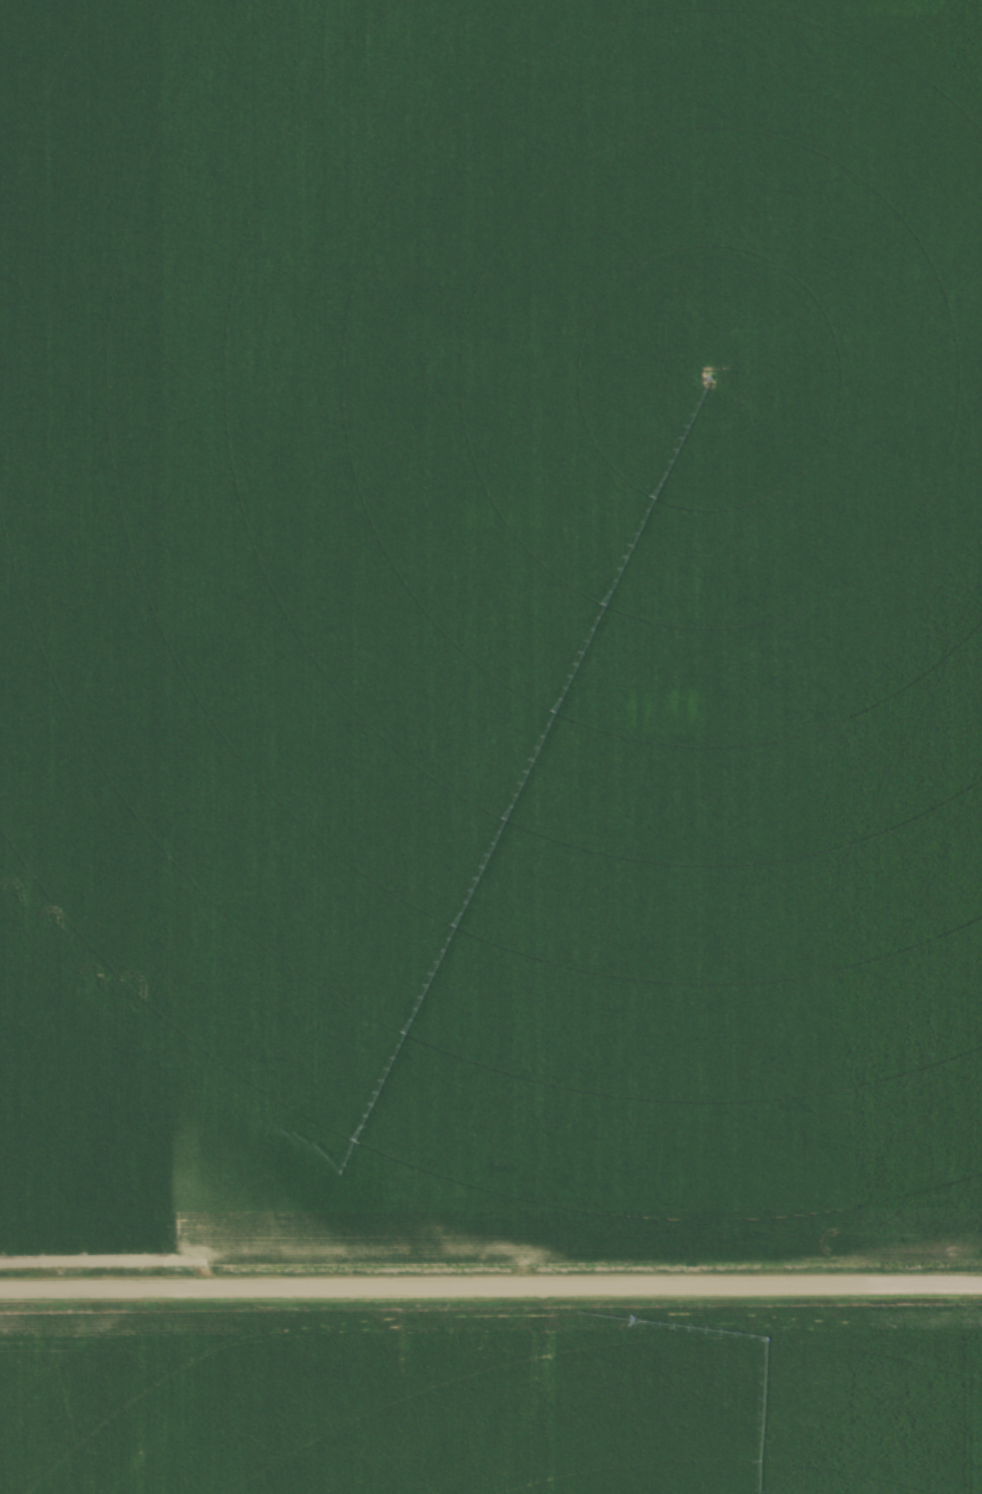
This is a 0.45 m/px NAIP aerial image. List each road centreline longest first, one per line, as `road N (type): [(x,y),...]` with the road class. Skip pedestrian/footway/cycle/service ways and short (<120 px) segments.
road 1 (residential): [(981,1286),(0,1291)]

